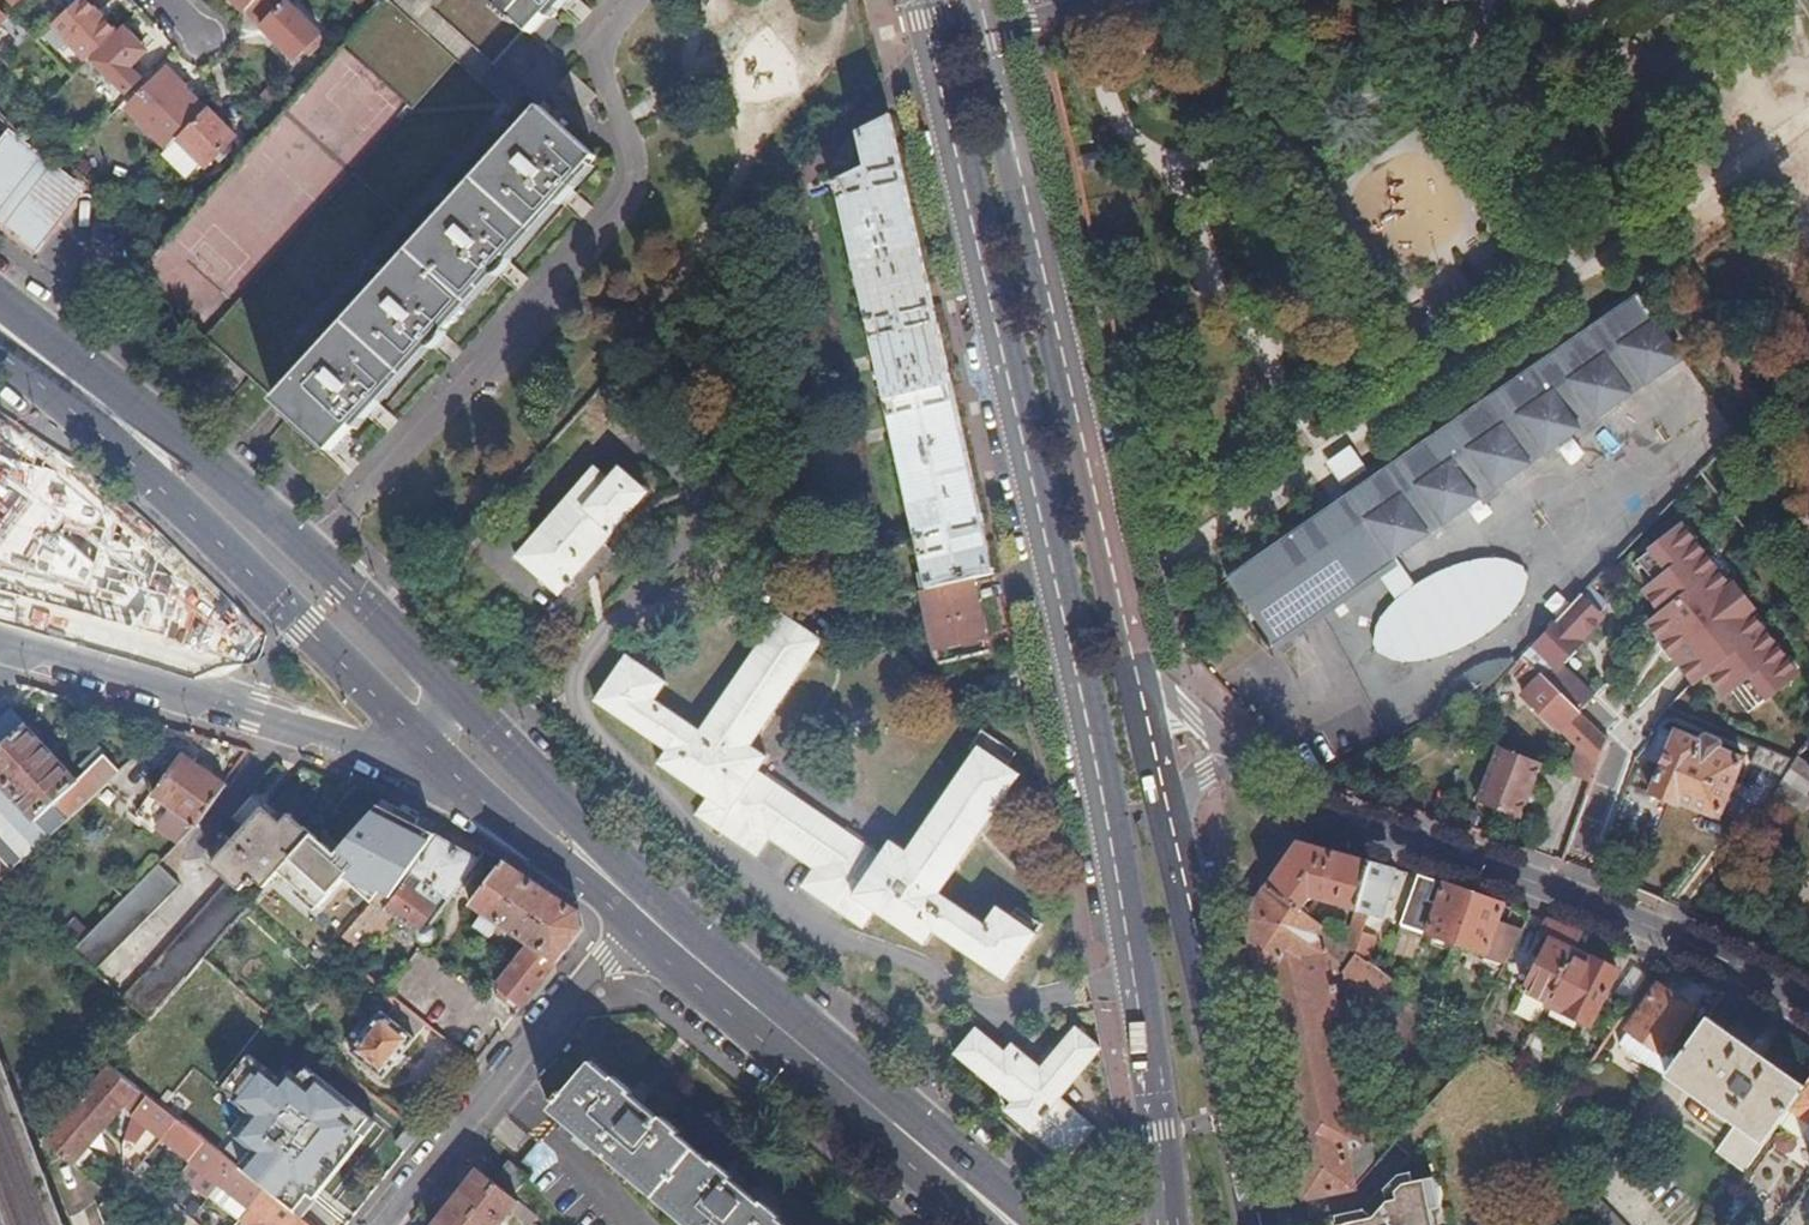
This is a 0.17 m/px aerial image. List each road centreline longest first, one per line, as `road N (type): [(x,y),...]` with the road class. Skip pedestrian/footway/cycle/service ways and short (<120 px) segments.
road 1 (primary): [(924,0),(1097,761),(1164,1177)]
road 2 (primary): [(1043,1224),(657,900),(445,687)]
road 3 (primary): [(1138,671),(983,33)]
road 4 (residential): [(1242,764),(1302,815),(1514,877),(1808,1003)]
road 5 (primary): [(445,687),(346,587),(0,303)]
road 6 (primary): [(0,363),(295,622),(429,759)]
road 7 (primary): [(635,928),(977,1224)]
road 8 (residential): [(0,642),(429,759)]
road 9 (primary): [(1257,1224),(1167,817)]
road 10 (residential): [(391,1224),(635,928)]
road 11 (primary): [(429,759),(635,928)]
road 12 (primary): [(1167,817),(1138,671)]
road 13 (residential): [(1127,0),(983,33)]
road 14 (residential): [(1242,764),(1138,671)]

